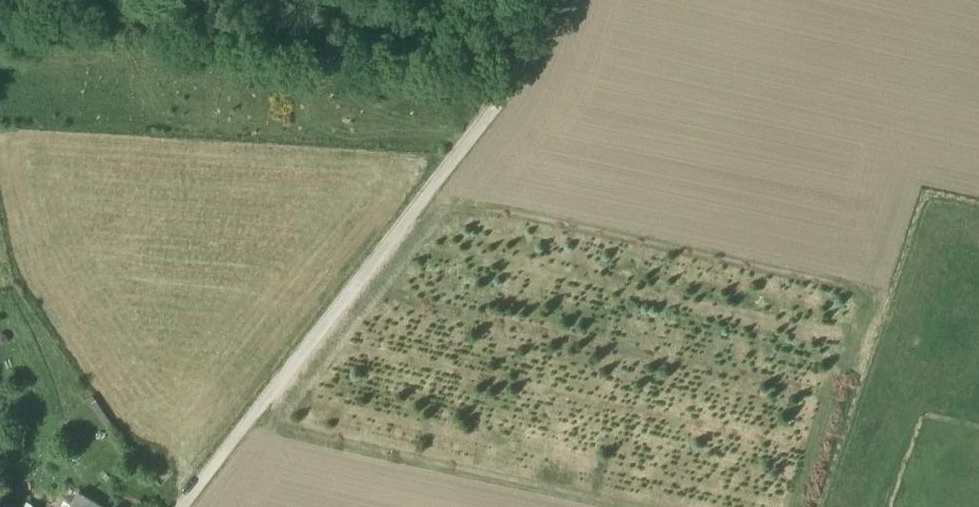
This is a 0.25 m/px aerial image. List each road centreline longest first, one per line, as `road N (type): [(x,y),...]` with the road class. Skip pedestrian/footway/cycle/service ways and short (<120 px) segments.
road 1 (track): [(186,506),(514,79),(539,0)]

